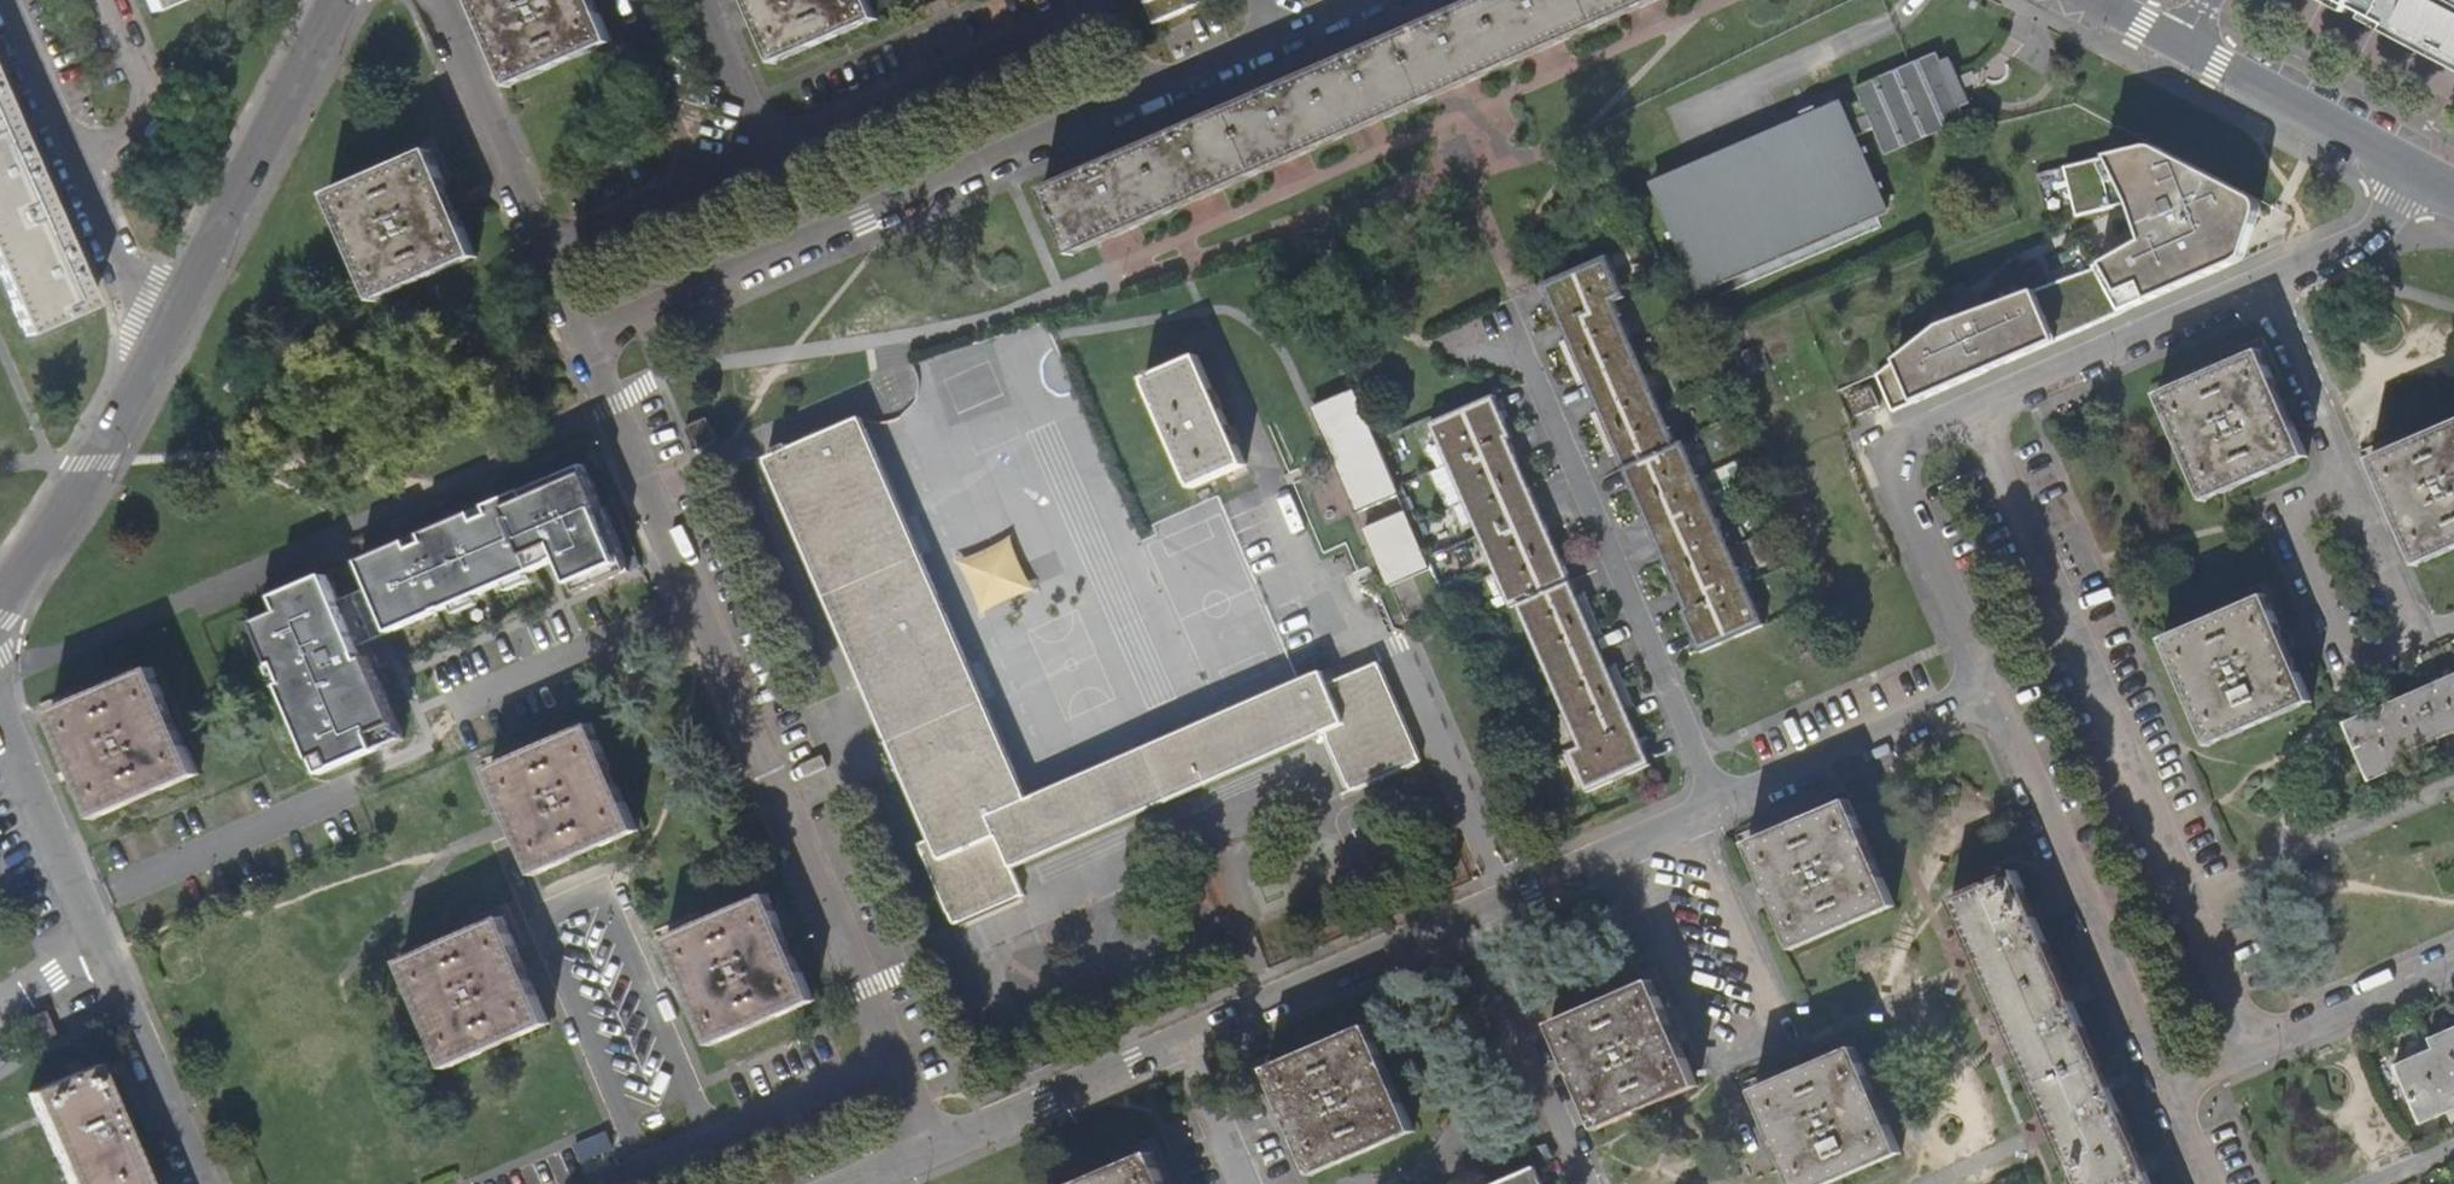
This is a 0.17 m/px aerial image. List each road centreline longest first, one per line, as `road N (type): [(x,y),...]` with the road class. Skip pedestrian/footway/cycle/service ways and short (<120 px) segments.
road 1 (residential): [(944,1147),(1989,706)]
road 2 (residential): [(2441,184),(2409,211),(1880,452),(1989,706)]
road 3 (residential): [(588,348),(944,1147)]
road 4 (residential): [(588,348),(1357,0)]
road 5 (residential): [(205,1183),(0,718)]
road 6 (residential): [(1989,706),(2173,1088)]
road 7 (residential): [(434,0),(588,348)]
road 8 (residential): [(173,308),(141,286),(123,257),(9,0)]
road 9 (residential): [(173,308),(237,203),(339,0)]
road 10 (residential): [(0,593),(93,462),(173,308)]
road 11 (residential): [(2173,1088),(2453,960)]
road 12 (tertiary): [(2176,49),(2441,184)]

